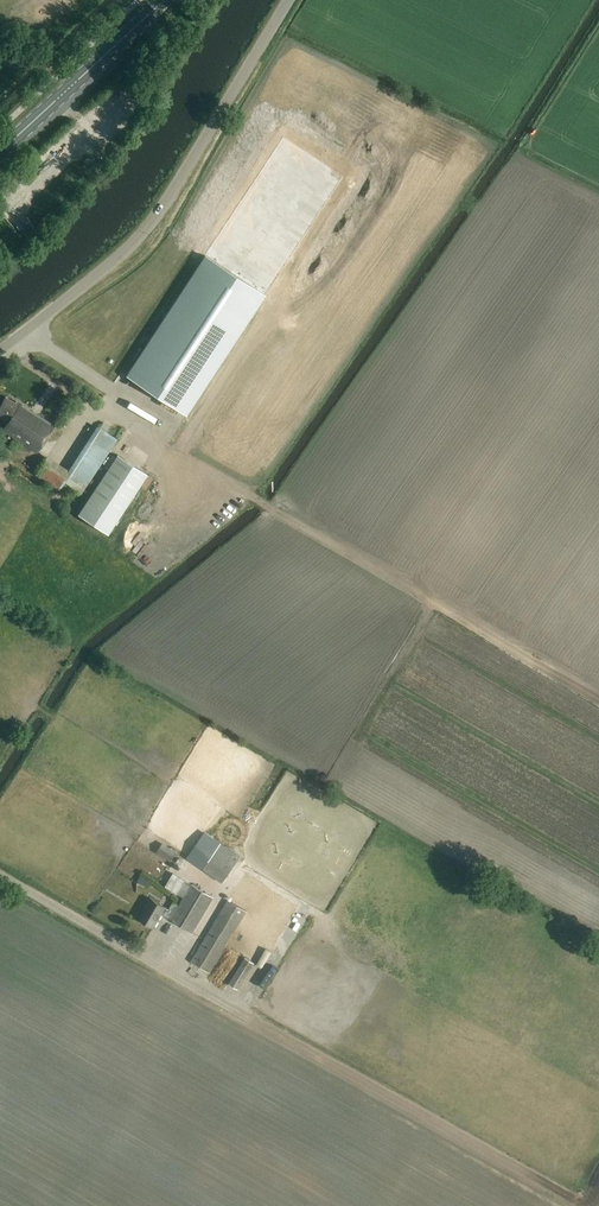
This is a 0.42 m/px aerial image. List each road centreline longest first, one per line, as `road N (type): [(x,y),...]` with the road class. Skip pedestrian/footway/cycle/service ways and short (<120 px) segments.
road 1 (unclassified): [(0,350),(146,230),(288,0)]
road 2 (track): [(254,1020),(587,1205)]
road 3 (unclassified): [(254,1020),(0,875)]
road 4 (primary): [(0,151),(162,0)]

